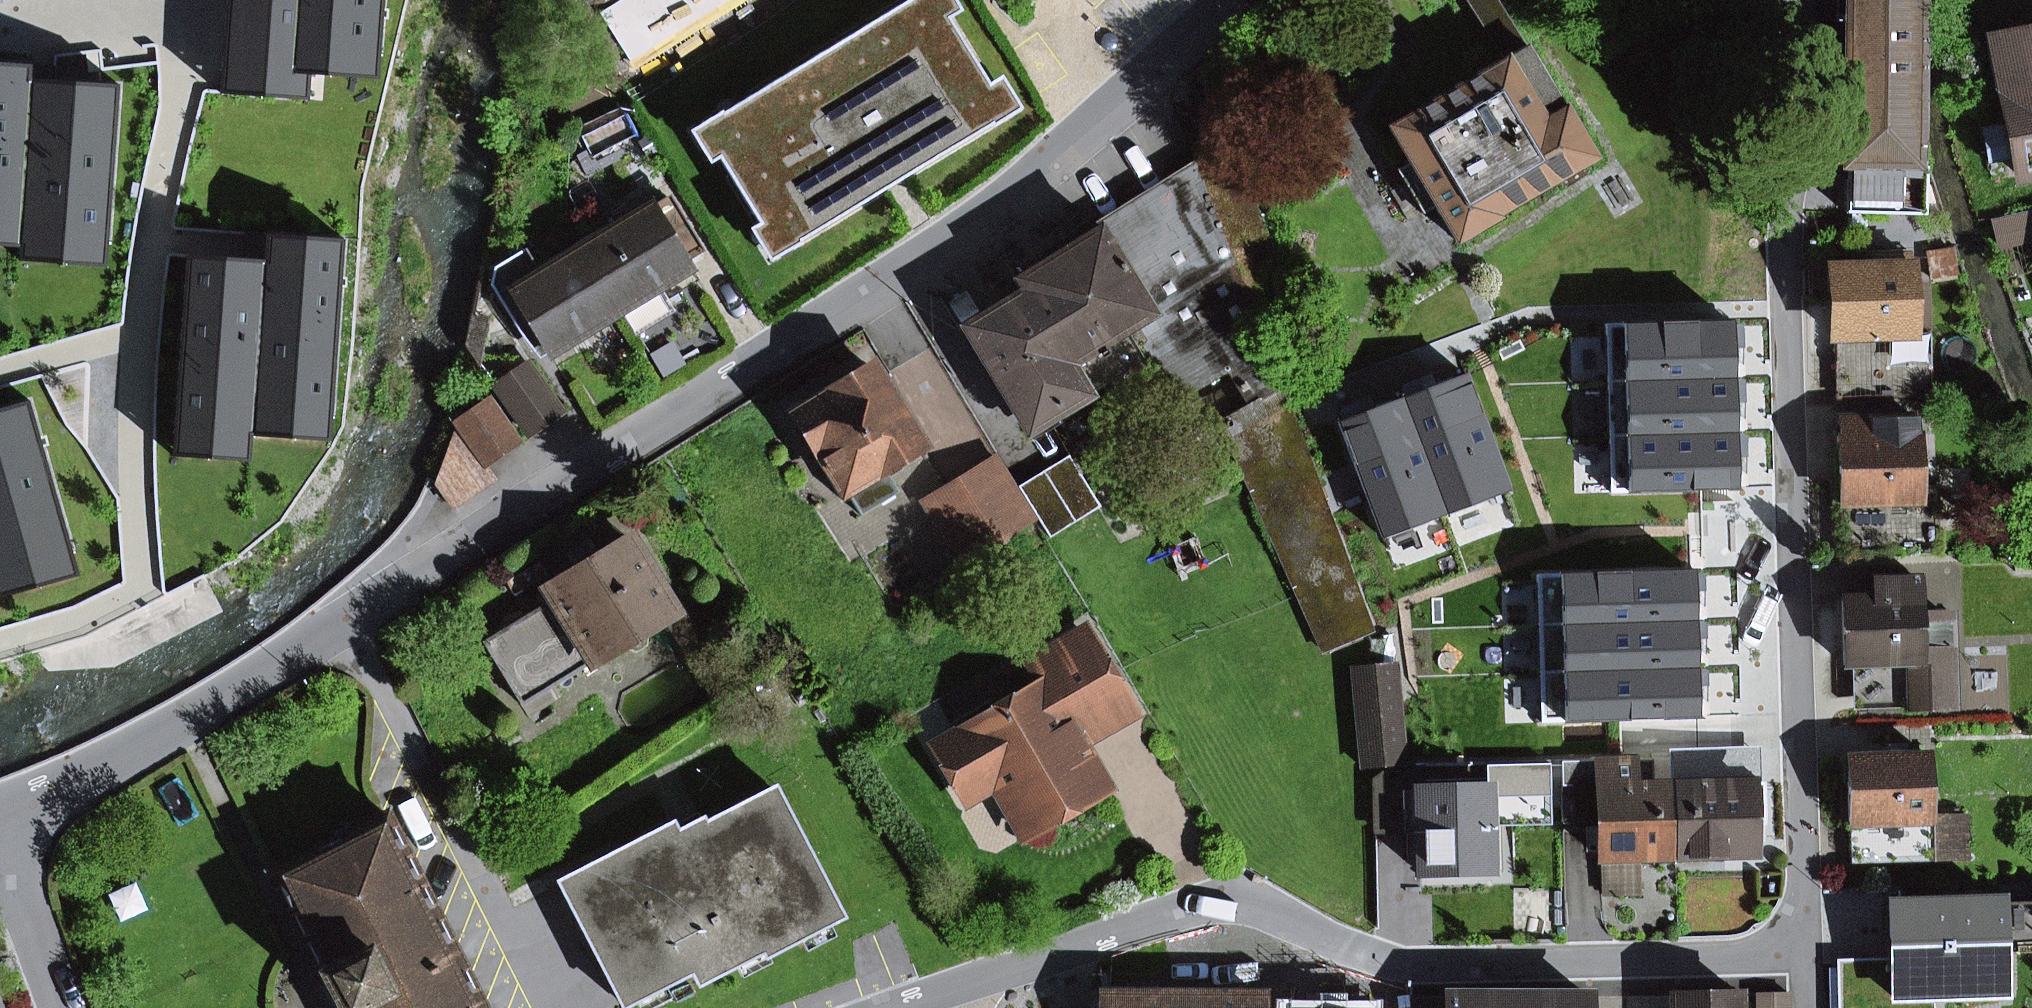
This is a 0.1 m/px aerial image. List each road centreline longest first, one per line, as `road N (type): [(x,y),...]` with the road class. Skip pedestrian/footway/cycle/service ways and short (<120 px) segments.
road 1 (residential): [(906,1007),(1211,902),(1267,911),(1346,947),(1416,965),(1732,957),(1775,945),(1789,932),(1803,887),(1781,239),(1799,120),(1799,71),(1780,0)]
road 2 (residential): [(0,821),(83,785),(871,295),(1056,160),(1244,0)]
road 3 (residential): [(0,848),(56,1007)]

